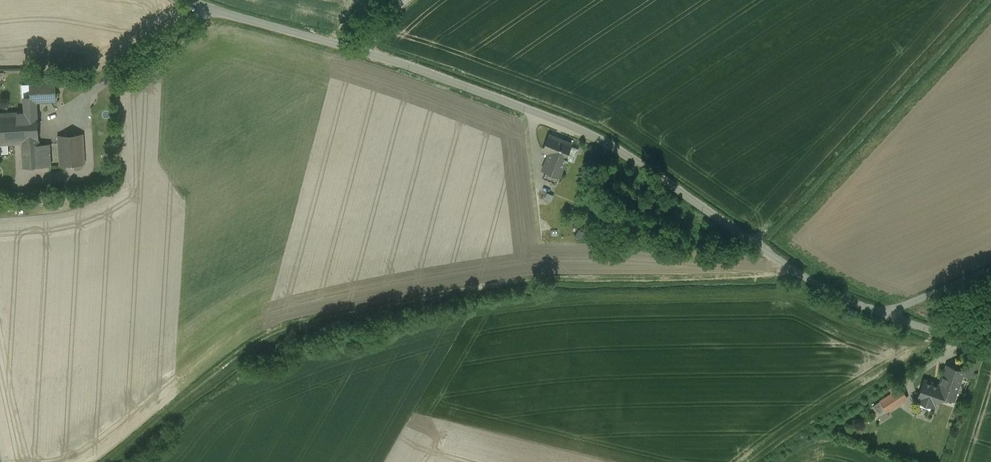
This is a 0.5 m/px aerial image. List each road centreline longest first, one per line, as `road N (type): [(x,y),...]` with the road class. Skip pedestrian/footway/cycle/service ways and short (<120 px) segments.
road 1 (track): [(794,272),(511,286),(302,326),(257,345),(112,461)]
road 2 (unclassified): [(359,48),(603,143),(794,272),(891,318)]
road 3 (unclassified): [(189,0),(359,48)]

